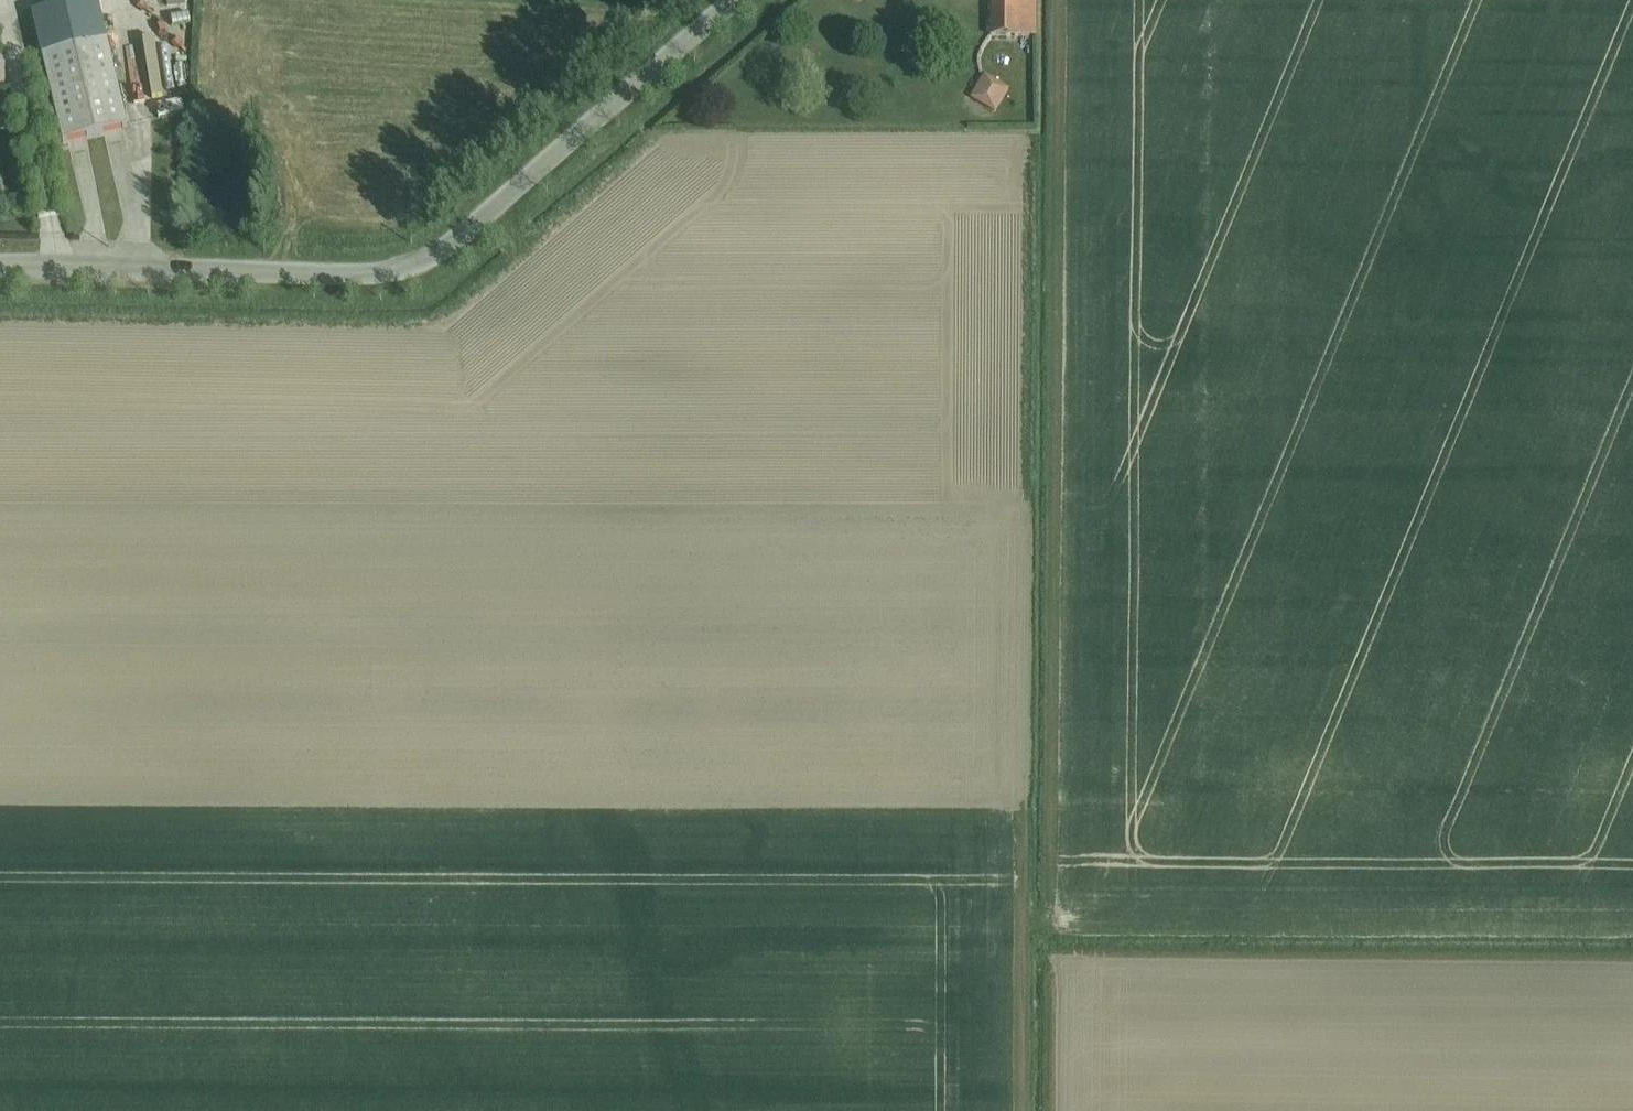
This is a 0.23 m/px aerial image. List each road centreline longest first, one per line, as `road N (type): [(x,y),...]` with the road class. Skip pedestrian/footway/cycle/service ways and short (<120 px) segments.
road 1 (unclassified): [(0,266),(355,276),(417,266),(736,0)]

